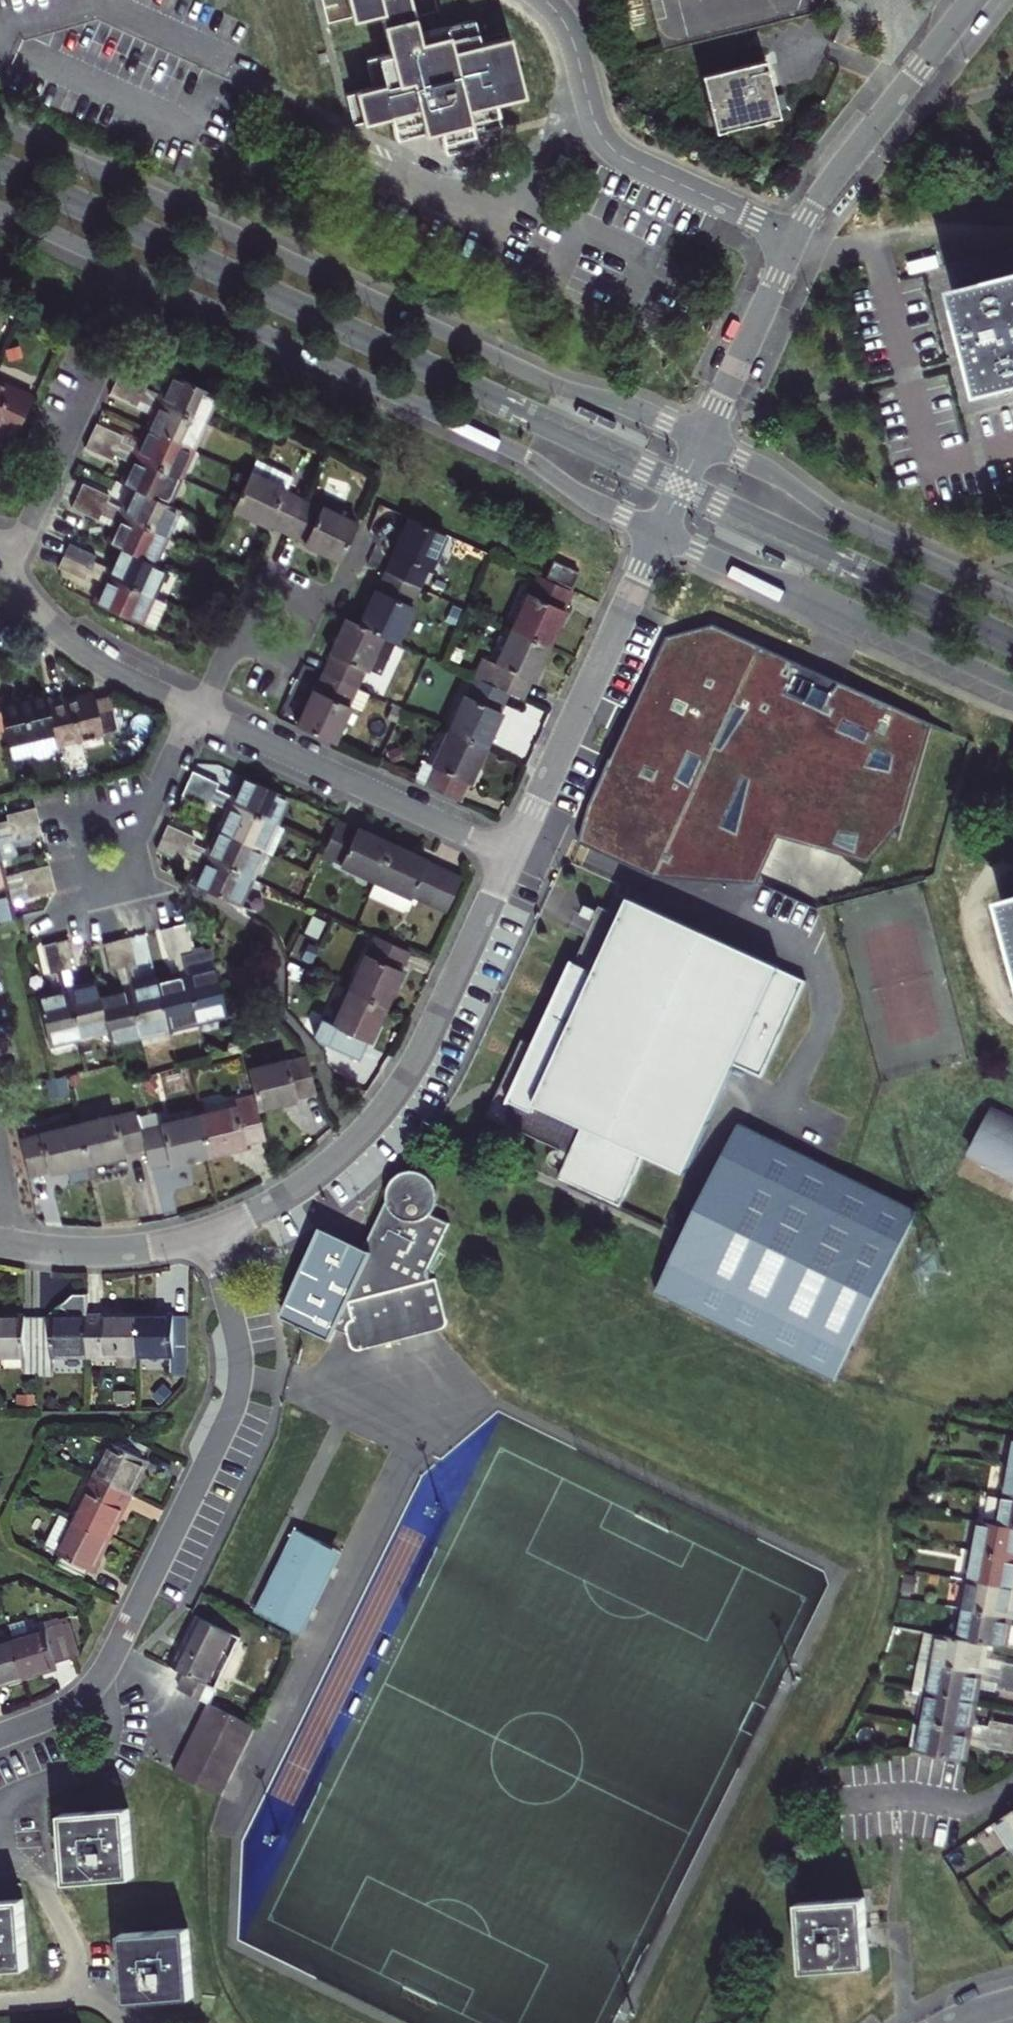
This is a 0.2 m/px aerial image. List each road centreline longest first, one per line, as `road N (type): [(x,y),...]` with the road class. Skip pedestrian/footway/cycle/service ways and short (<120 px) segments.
road 1 (tertiary): [(703,441),(555,386),(0,126)]
road 2 (tertiary): [(0,210),(515,452),(582,497),(662,535)]
road 3 (residential): [(0,1740),(63,1712),(99,1683),(233,1410),(239,1341),(206,1238)]
road 4 (residential): [(514,854),(422,1058),(368,1134),(292,1196),(206,1238)]
road 5 (tertiary): [(662,535),(1012,687)]
road 6 (residential): [(548,0),(570,32),(600,131),(619,154),(796,239)]
road 7 (residential): [(662,535),(514,854)]
road 8 (tertiary): [(1012,600),(836,517),(703,441)]
road 9 (residential): [(514,854),(200,714)]
road 10 (residential): [(971,0),(796,239)]
road 11 (residential): [(157,801),(134,842),(149,882),(88,895),(70,821)]
road 12 (residential): [(7,574),(102,367)]
road 13 (residential): [(796,239),(703,441)]
road 14 (residential): [(200,714),(97,664),(20,593)]
road 15 (residential): [(206,1238),(101,1254),(0,1244)]
road 16 (residential): [(1012,1781),(966,1803),(833,1802)]
road 17 (residential): [(325,601),(270,581),(254,595),(231,653)]

